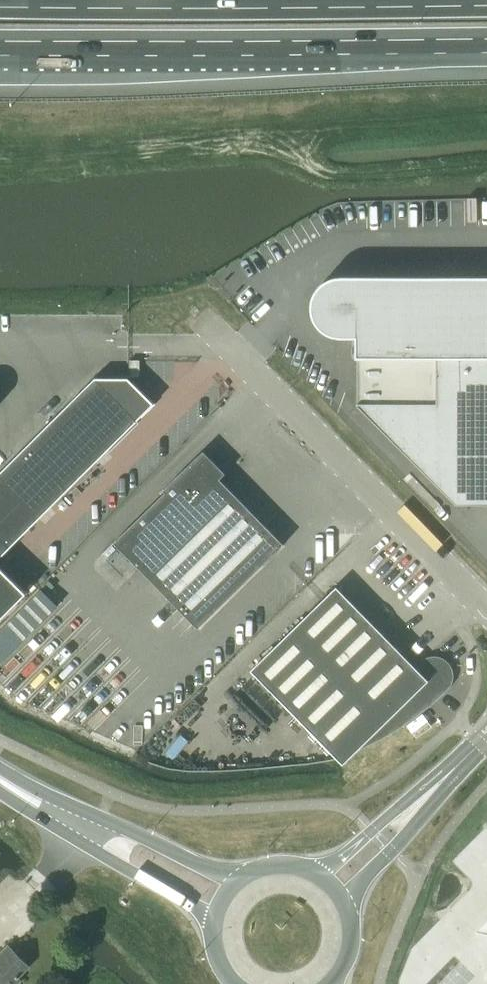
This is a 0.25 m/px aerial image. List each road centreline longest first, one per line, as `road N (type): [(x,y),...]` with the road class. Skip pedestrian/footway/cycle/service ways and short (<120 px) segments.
road 1 (motorway): [(0,55),(486,52)]
road 2 (unclassified): [(486,609),(204,319)]
road 3 (tertiary): [(244,877),(0,768)]
road 4 (tertiary): [(0,790),(215,920)]
road 5 (tertiary): [(345,906),(430,791)]
road 6 (tertiary): [(430,791),(315,873)]

